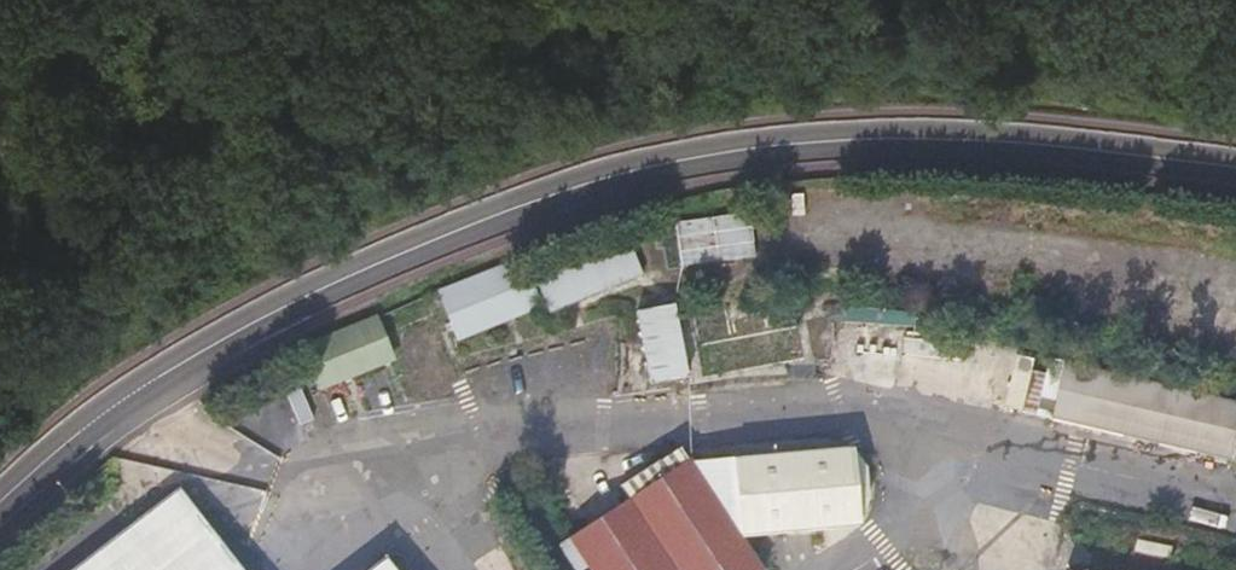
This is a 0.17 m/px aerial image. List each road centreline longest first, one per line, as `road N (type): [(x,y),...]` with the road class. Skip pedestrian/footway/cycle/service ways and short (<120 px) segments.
road 1 (secondary): [(0,495),(130,391),(264,317),(435,234),(703,151),(873,139),(1235,167)]

